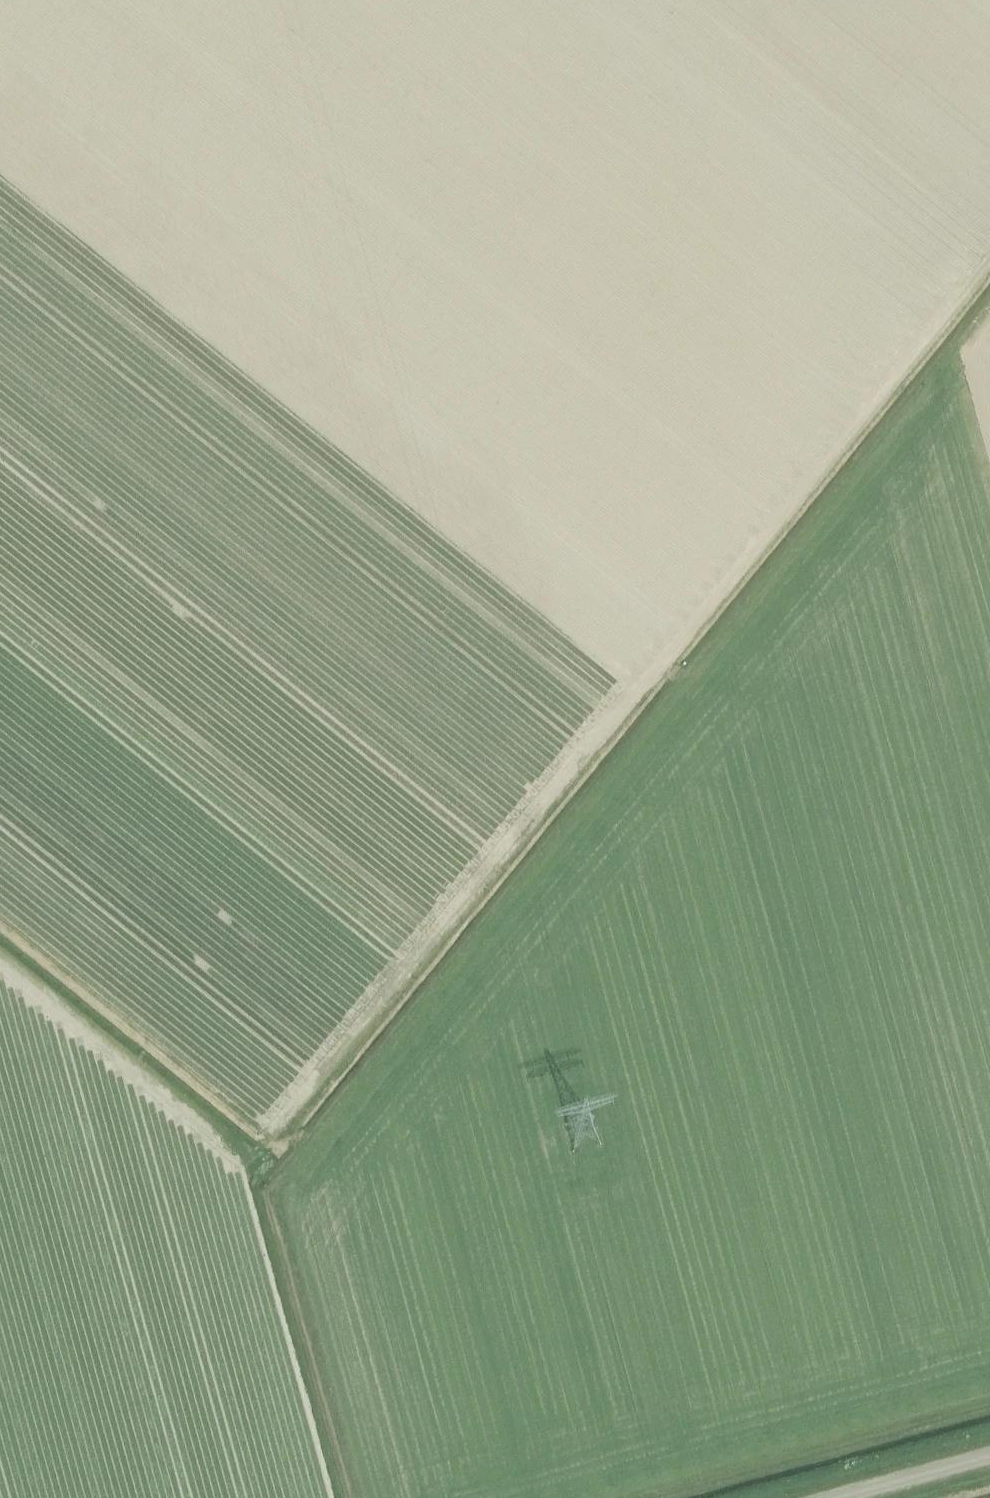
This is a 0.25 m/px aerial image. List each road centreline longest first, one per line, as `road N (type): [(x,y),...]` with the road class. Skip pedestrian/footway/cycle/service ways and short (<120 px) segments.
road 1 (unclassified): [(839,1497),(989,1457)]

